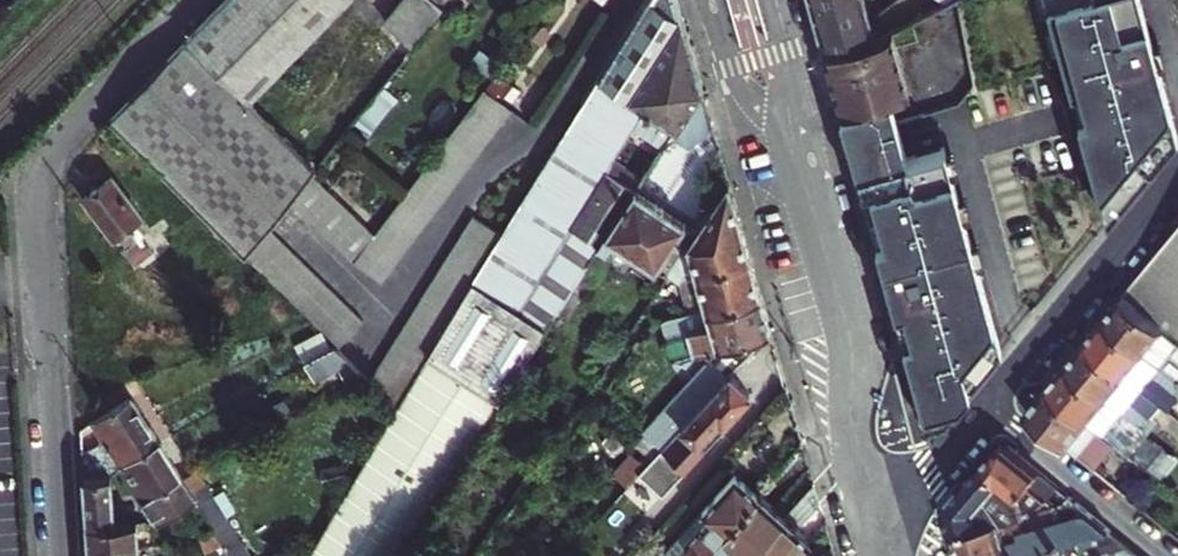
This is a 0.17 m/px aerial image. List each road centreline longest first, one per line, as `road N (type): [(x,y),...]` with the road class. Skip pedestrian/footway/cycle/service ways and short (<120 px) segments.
road 1 (residential): [(202,0),(40,167),(63,555)]
road 2 (residential): [(791,138),(850,335),(854,428),(884,529)]
road 3 (residential): [(1177,173),(990,397)]
road 4 (residential): [(990,397),(1177,555)]
road 5 (residential): [(990,397),(884,529)]
road 6 (residential): [(712,0),(737,82),(791,138)]
road 7 (residential): [(791,138),(774,0)]

